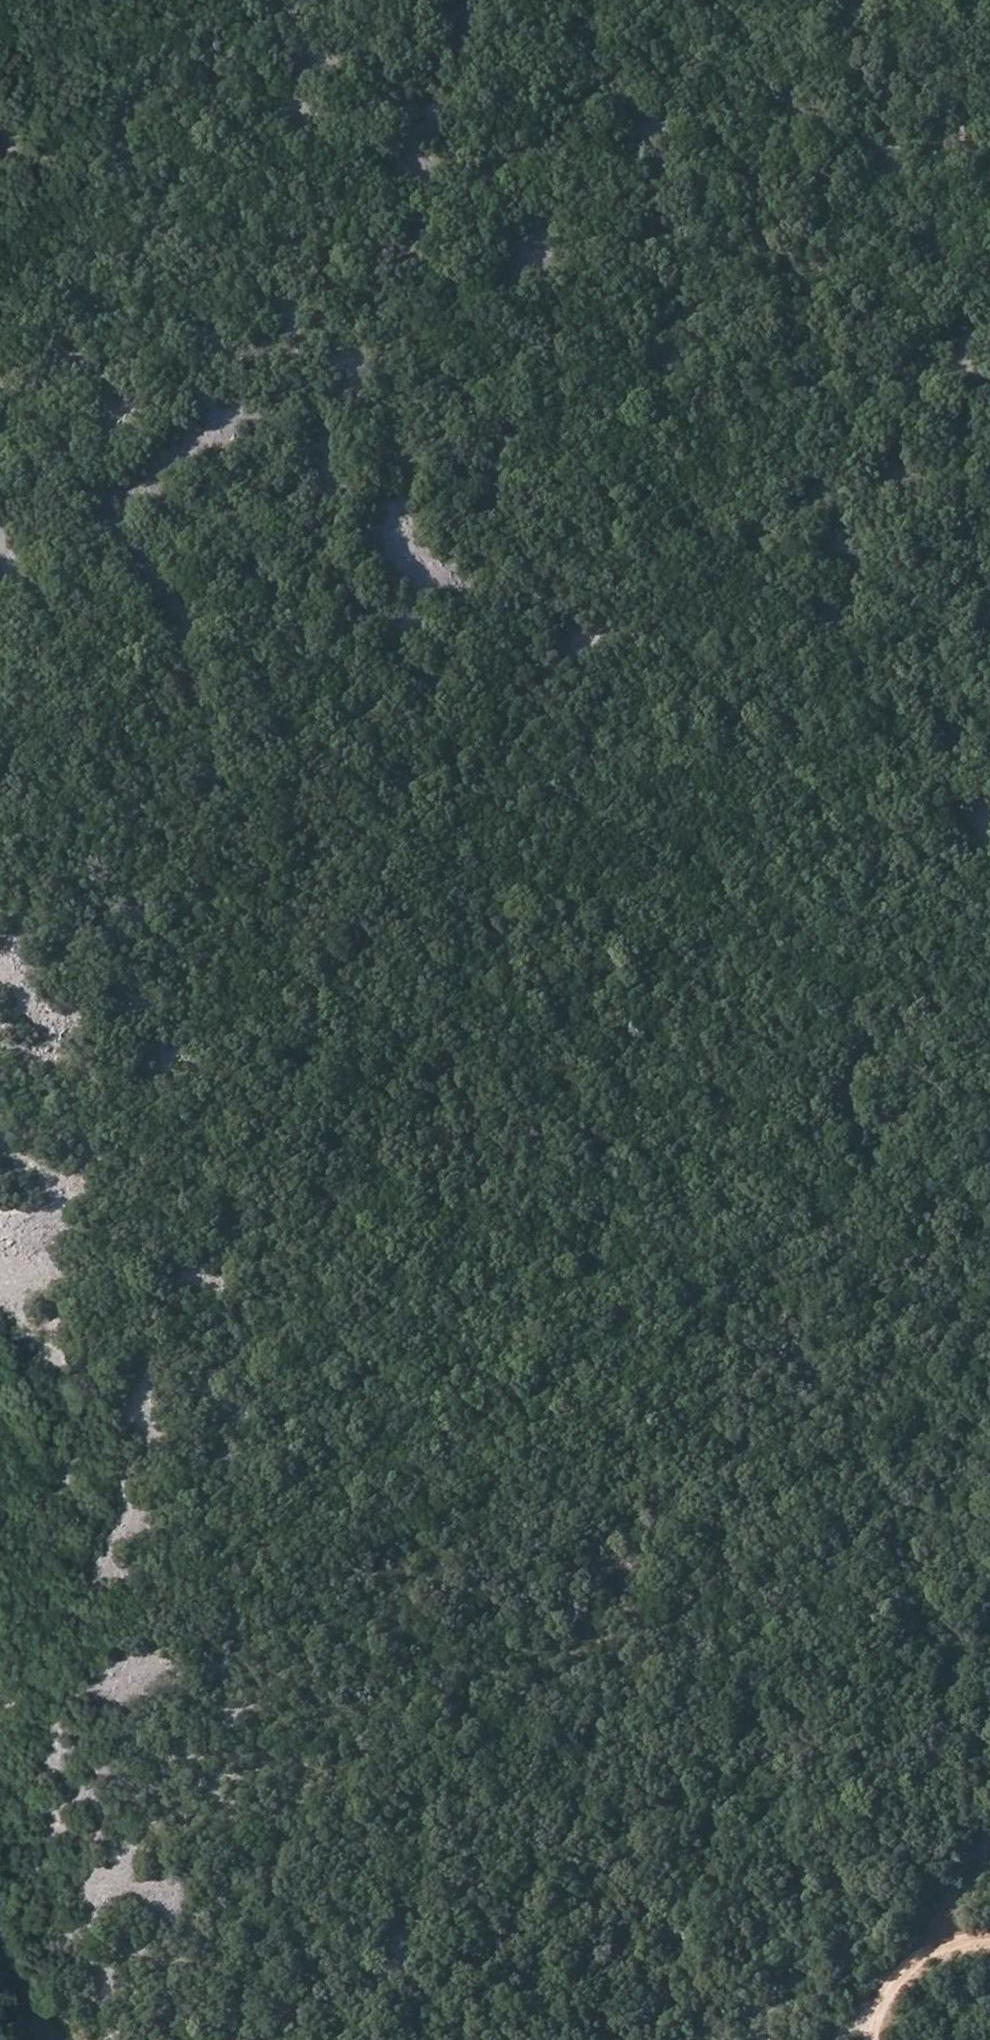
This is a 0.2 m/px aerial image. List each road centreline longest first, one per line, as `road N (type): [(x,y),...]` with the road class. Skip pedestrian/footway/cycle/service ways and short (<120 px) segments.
road 1 (track): [(880,2039),(891,1980),(947,1942),(989,1934)]
road 2 (tertiary): [(82,2039),(0,1910)]

